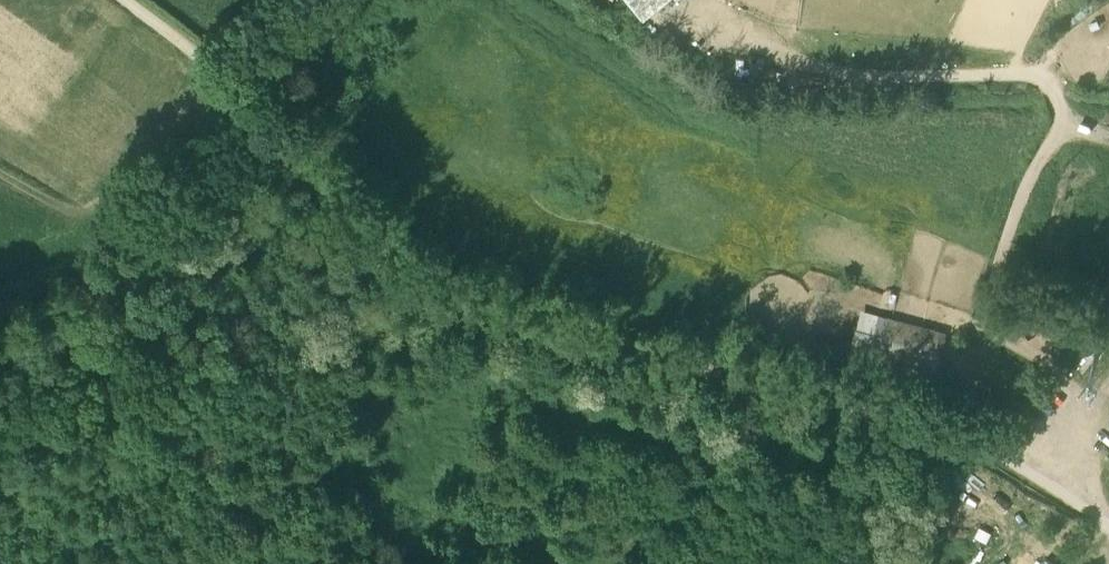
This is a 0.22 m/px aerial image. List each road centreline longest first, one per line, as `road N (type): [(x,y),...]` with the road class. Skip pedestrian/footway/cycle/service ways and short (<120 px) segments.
road 1 (track): [(120,0),(244,95),(416,304),(985,444),(1108,526)]
road 2 (track): [(968,441),(922,459),(738,446),(616,563)]
road 3 (track): [(230,84),(102,220),(0,171)]

